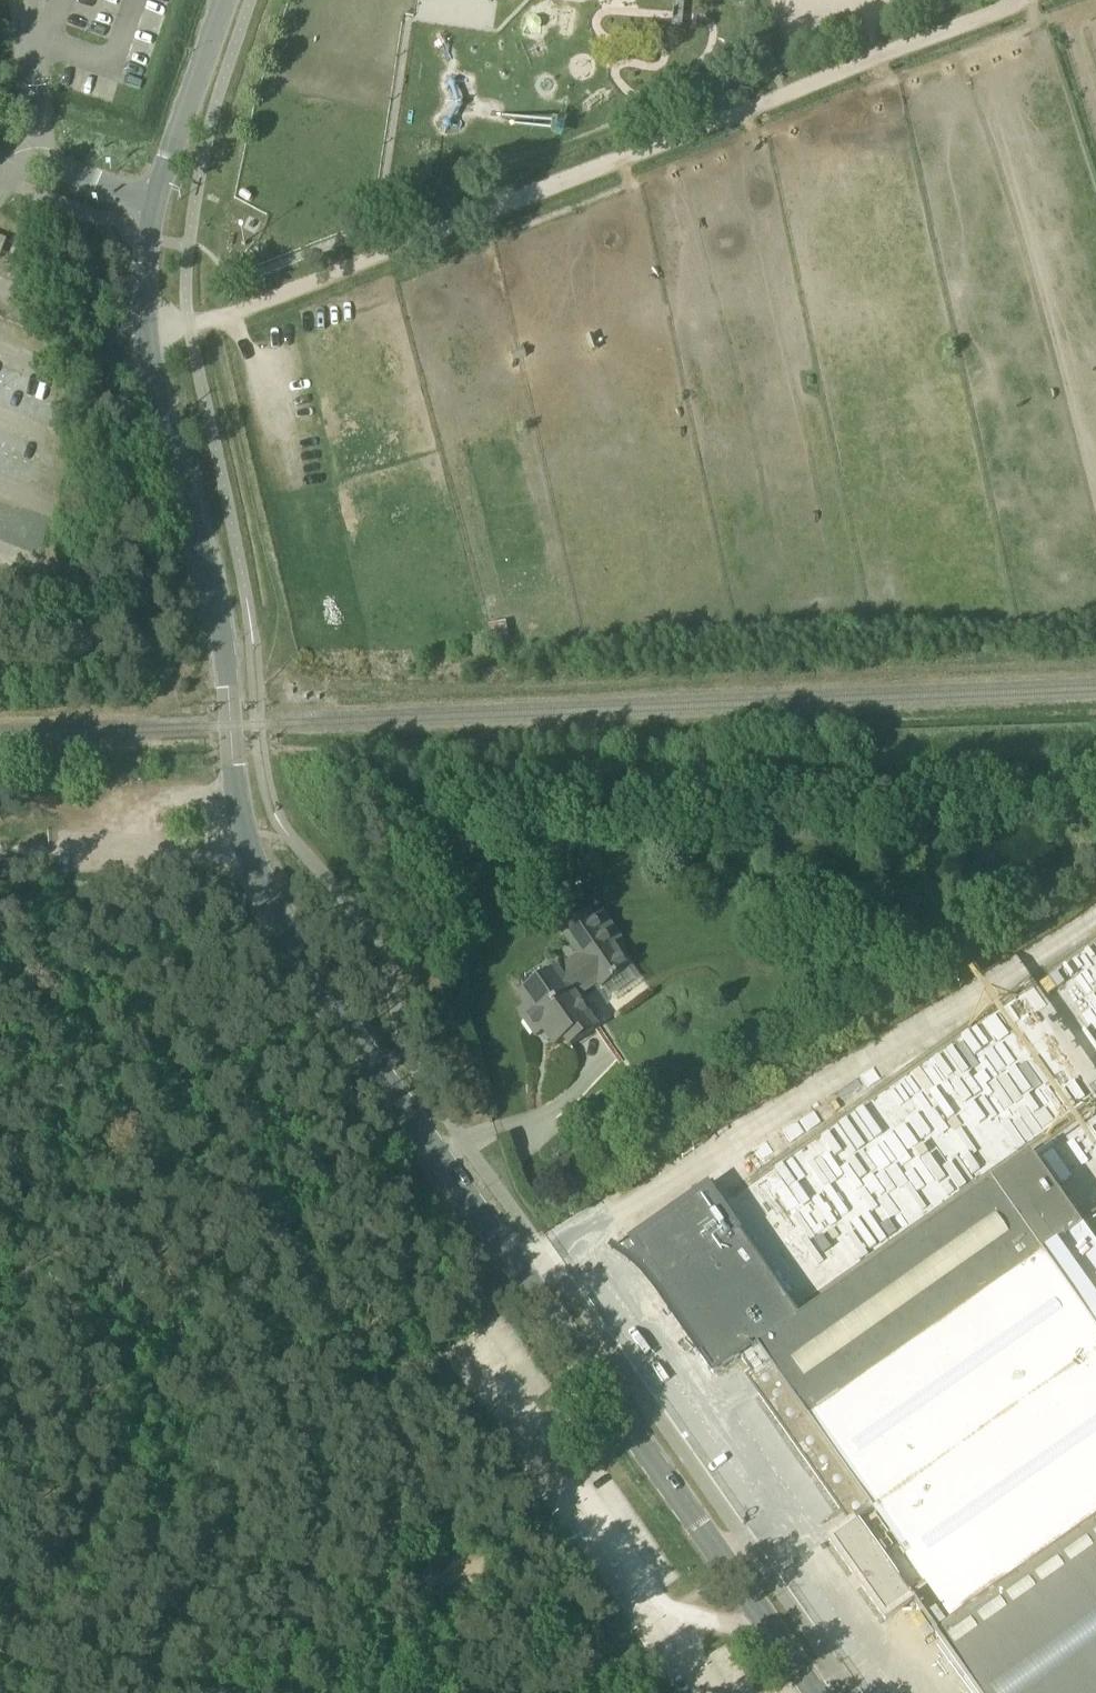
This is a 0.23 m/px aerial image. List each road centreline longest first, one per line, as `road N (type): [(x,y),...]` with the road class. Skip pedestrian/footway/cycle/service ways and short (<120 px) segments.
road 1 (tertiary): [(814,1692),(386,1079),(293,933),(247,833),(216,609),(152,373),(145,276),(157,201),(223,0)]
road 2 (track): [(229,313),(1021,0)]

